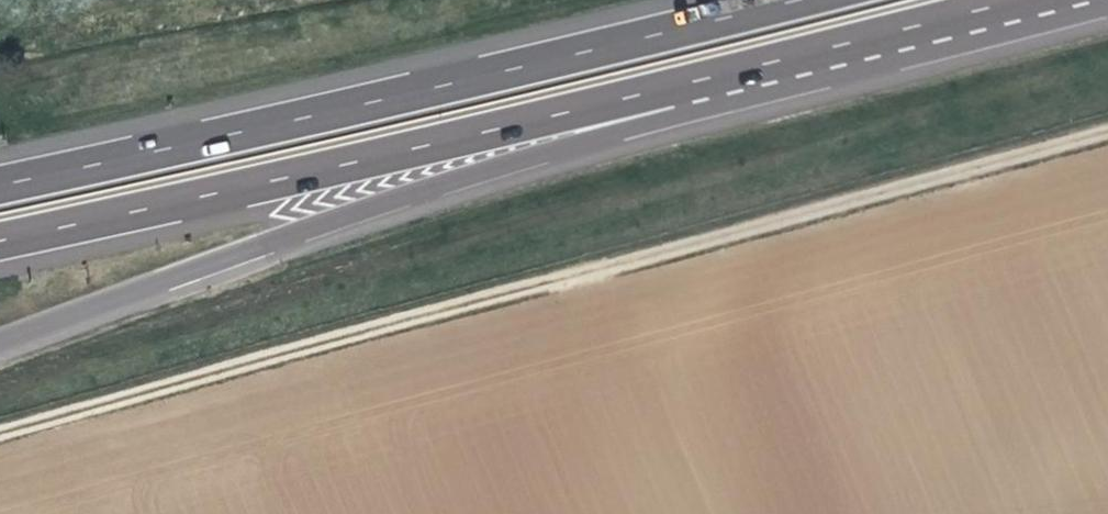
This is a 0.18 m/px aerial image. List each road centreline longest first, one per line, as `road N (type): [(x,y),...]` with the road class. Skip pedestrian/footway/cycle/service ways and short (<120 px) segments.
road 1 (motorway): [(793,0),(0,183)]
road 2 (motorway): [(0,343),(627,128),(752,76)]
road 3 (motorway): [(0,238),(752,76)]
road 4 (motorway): [(752,76),(1061,0)]

